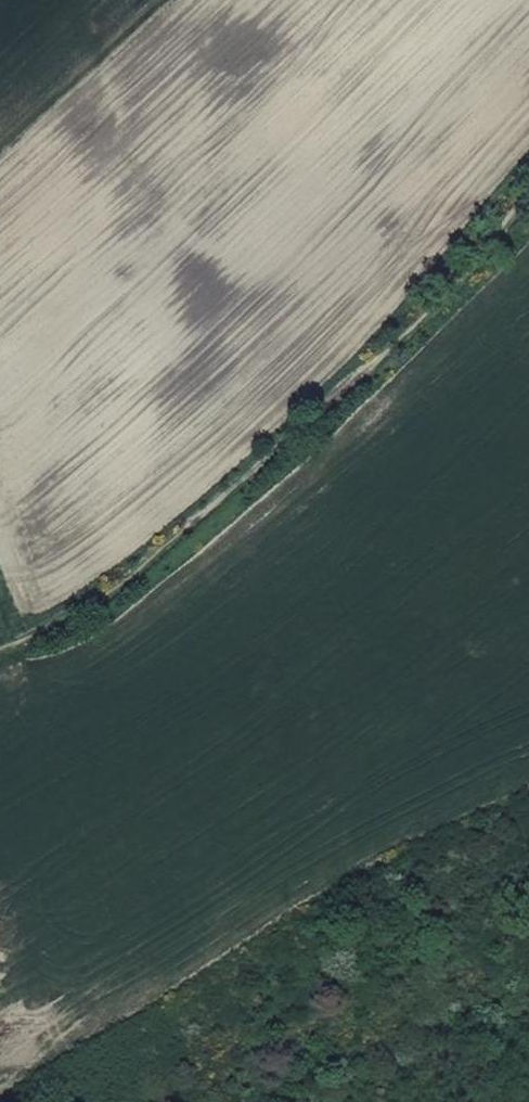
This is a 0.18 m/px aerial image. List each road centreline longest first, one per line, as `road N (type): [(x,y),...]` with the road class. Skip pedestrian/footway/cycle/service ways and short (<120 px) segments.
road 1 (track): [(0,648),(48,629),(135,574),(463,277),(528,206)]

